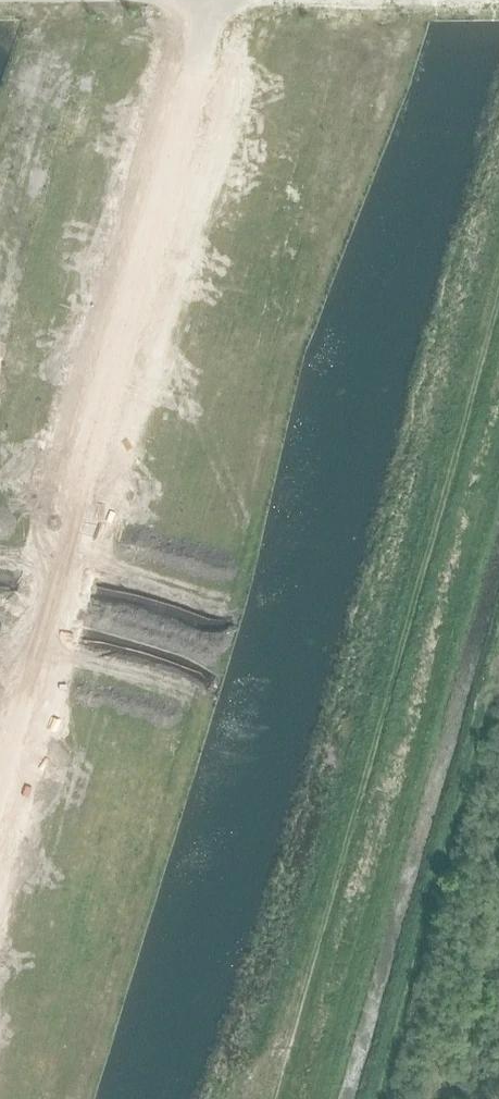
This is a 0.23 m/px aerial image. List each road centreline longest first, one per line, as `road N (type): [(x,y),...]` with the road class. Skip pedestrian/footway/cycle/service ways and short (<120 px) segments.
road 1 (residential): [(0,775),(213,0)]

